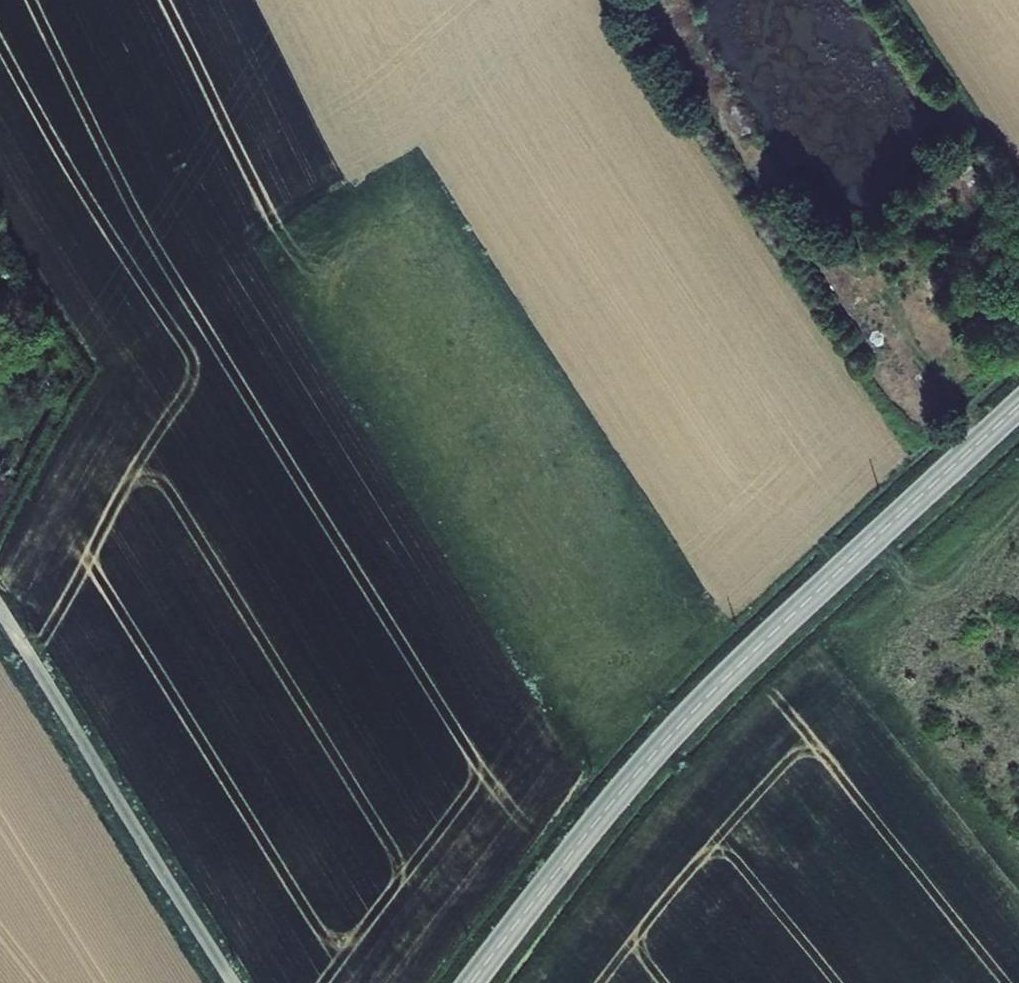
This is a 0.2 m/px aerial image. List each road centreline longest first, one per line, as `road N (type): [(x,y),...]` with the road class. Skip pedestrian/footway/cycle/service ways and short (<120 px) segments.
road 1 (tertiary): [(1018,407),(682,724),(473,982)]
road 2 (unclassified): [(0,609),(233,982)]

